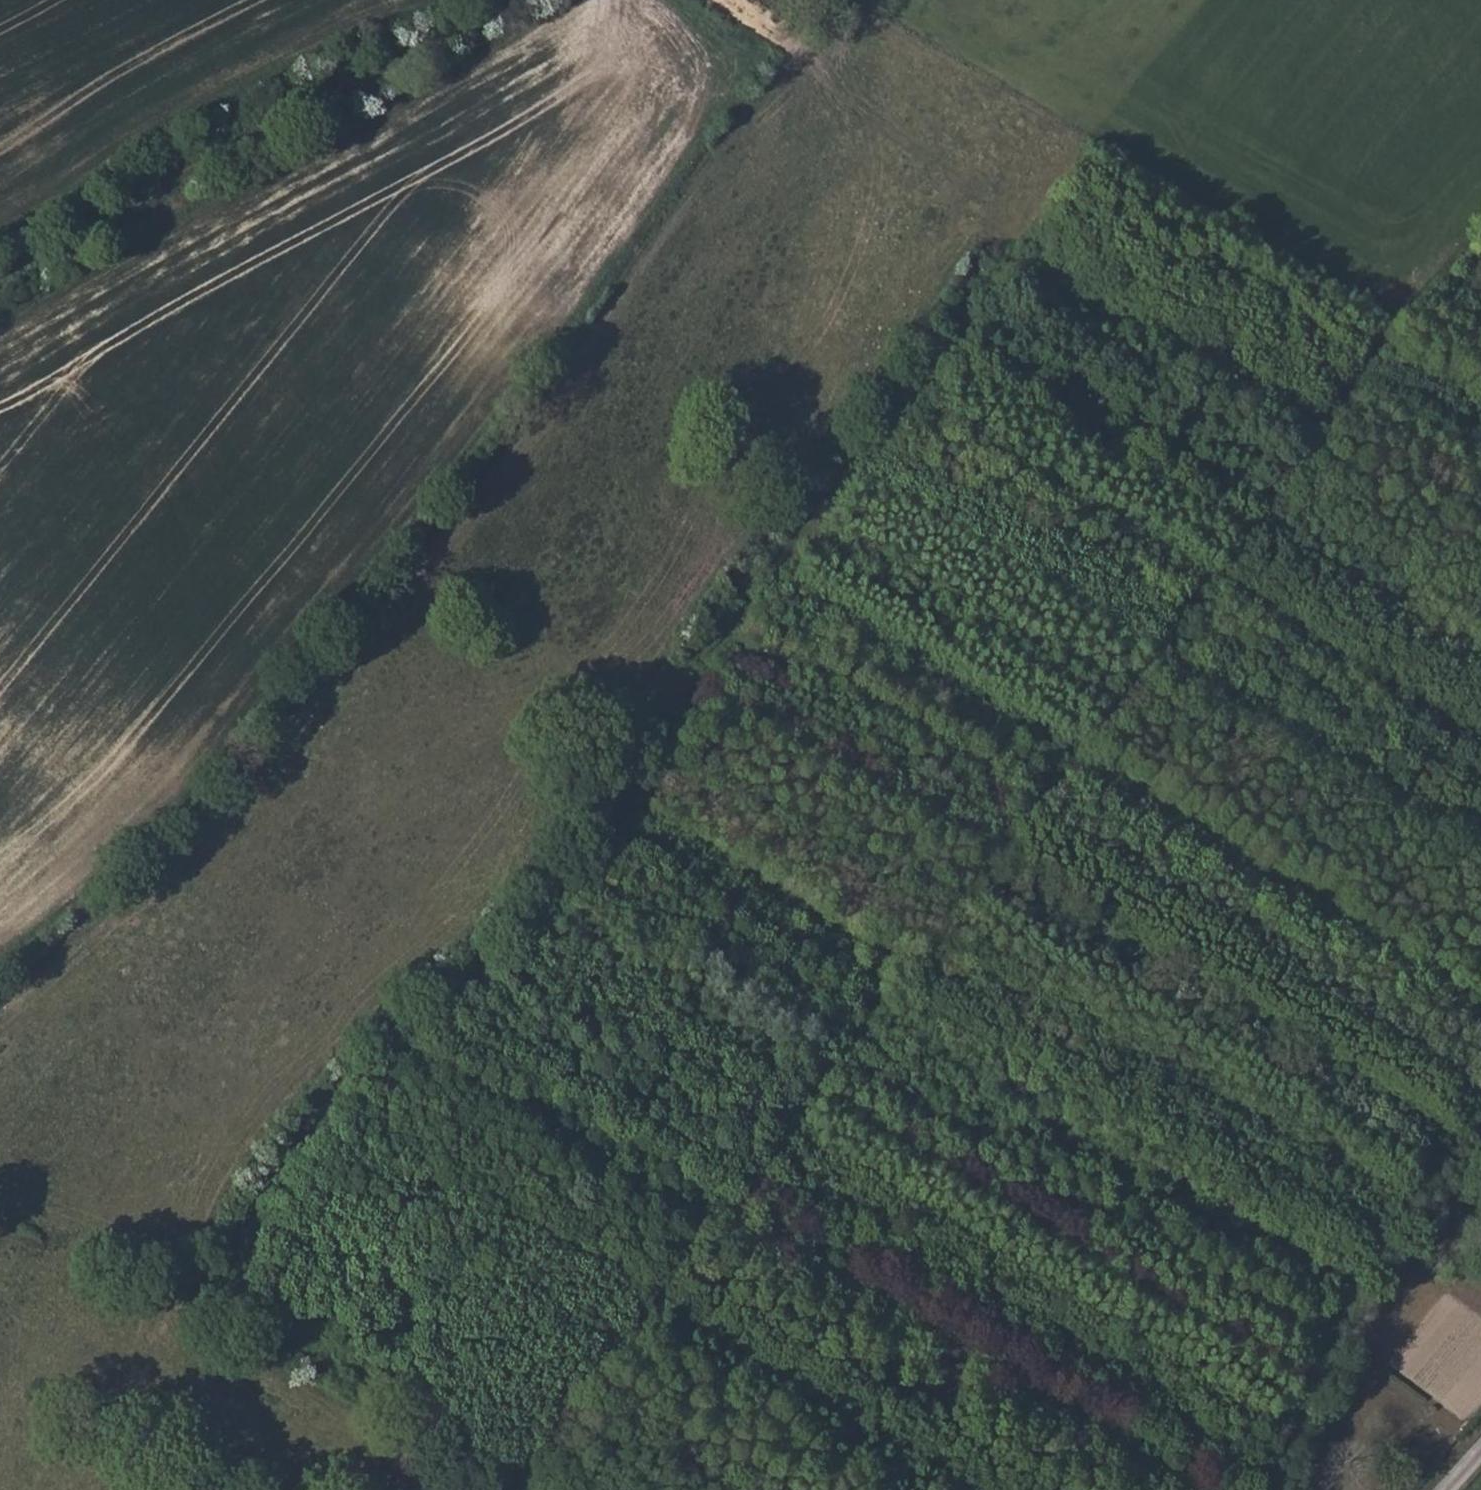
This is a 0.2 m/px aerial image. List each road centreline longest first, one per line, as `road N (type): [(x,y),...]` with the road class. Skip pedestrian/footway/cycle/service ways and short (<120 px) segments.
road 1 (track): [(0,276),(493,0)]

